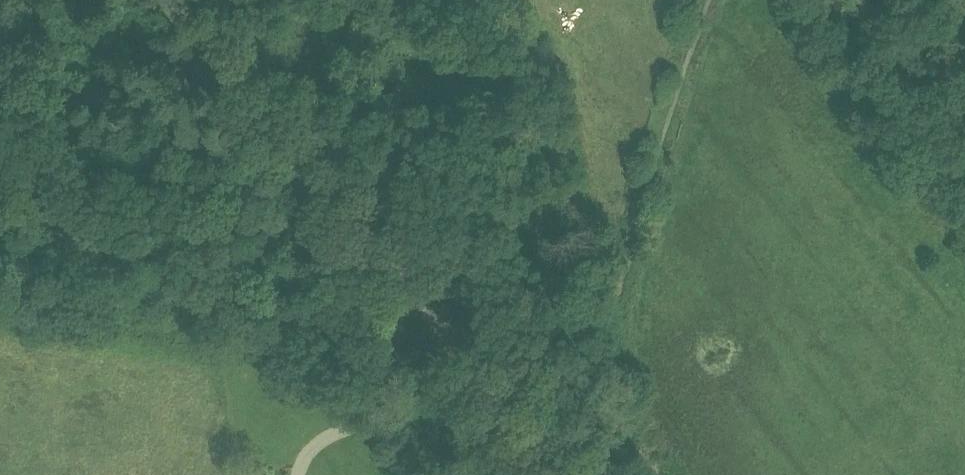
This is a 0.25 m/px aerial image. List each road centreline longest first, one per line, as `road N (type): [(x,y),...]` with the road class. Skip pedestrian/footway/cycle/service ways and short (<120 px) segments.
road 1 (track): [(573,474),(360,182),(255,68),(174,0)]

